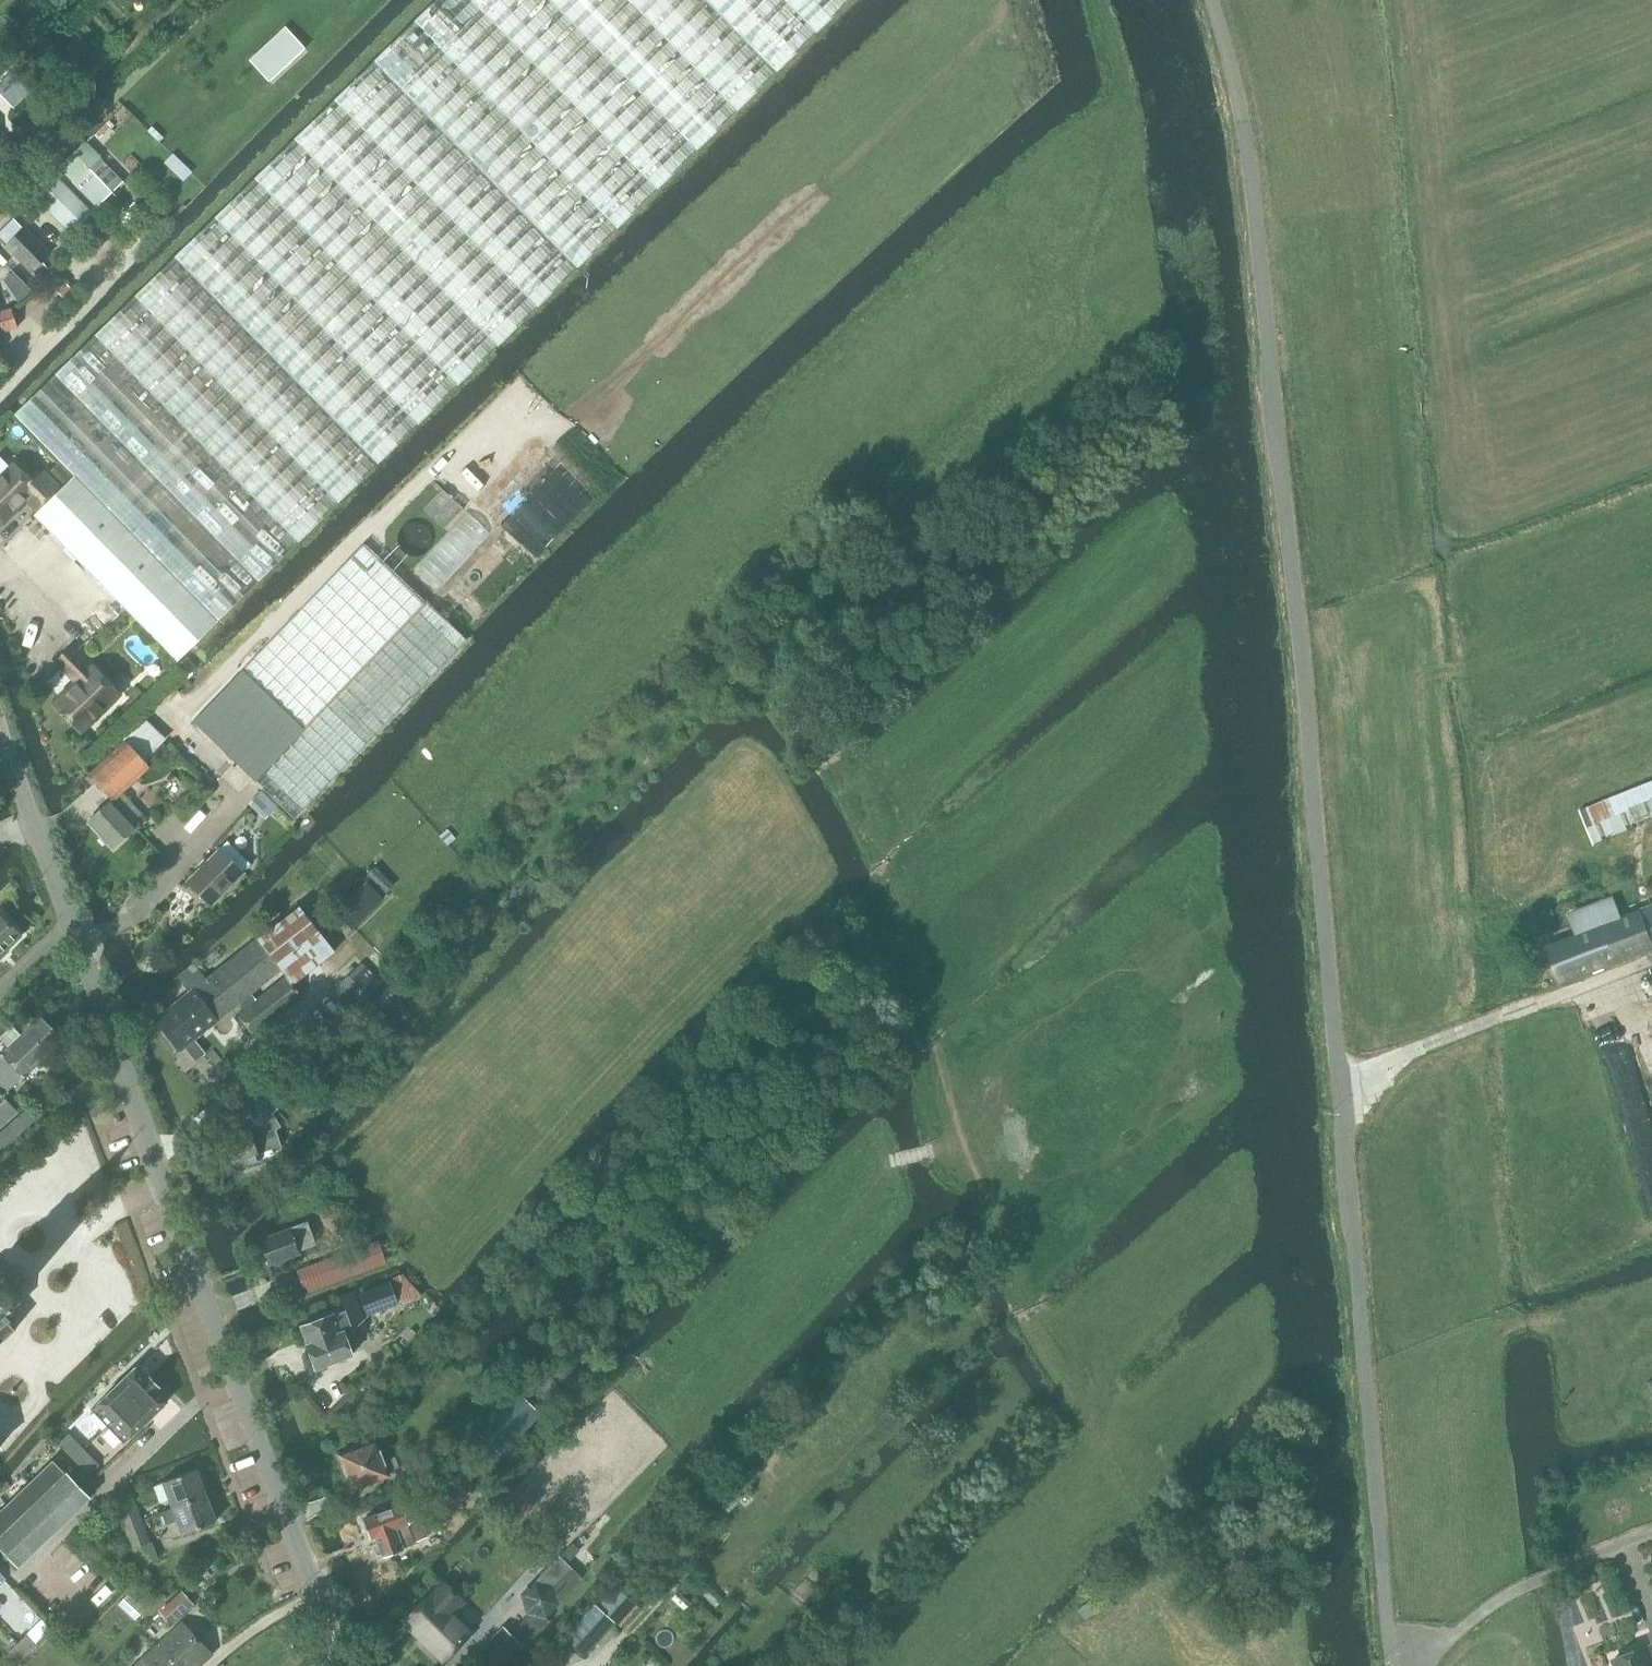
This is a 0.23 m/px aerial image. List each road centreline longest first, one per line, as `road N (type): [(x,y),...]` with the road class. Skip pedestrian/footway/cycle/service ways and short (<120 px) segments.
road 1 (unclassified): [(1392,1665),(1304,680),(1246,136),(1211,0)]
road 2 (unclassified): [(232,1381),(0,716)]
road 3 (track): [(1345,1127),(1430,1047),(1651,959)]
road 4 (unclassified): [(342,1665),(232,1381)]
road 5 (track): [(1391,1655),(1441,1649),(1517,1590),(1651,1534)]
road 6 (unclassified): [(40,1558),(195,1405),(232,1381)]

